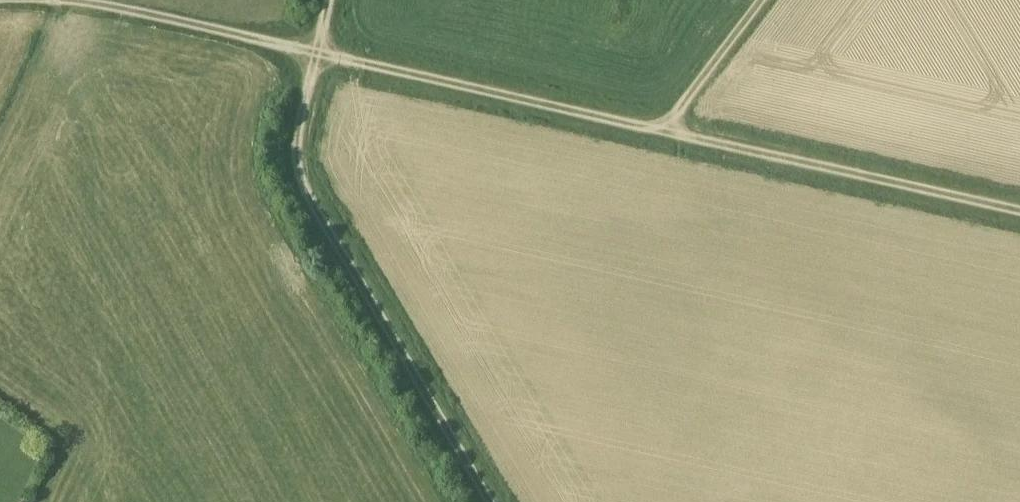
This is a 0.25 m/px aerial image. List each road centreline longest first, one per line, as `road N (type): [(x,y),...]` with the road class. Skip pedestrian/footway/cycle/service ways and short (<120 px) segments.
road 1 (track): [(48,0),(139,12),(1019,206)]
road 2 (track): [(493,501),(302,176),(298,143),(331,0)]
road 3 (track): [(663,133),(761,0)]

